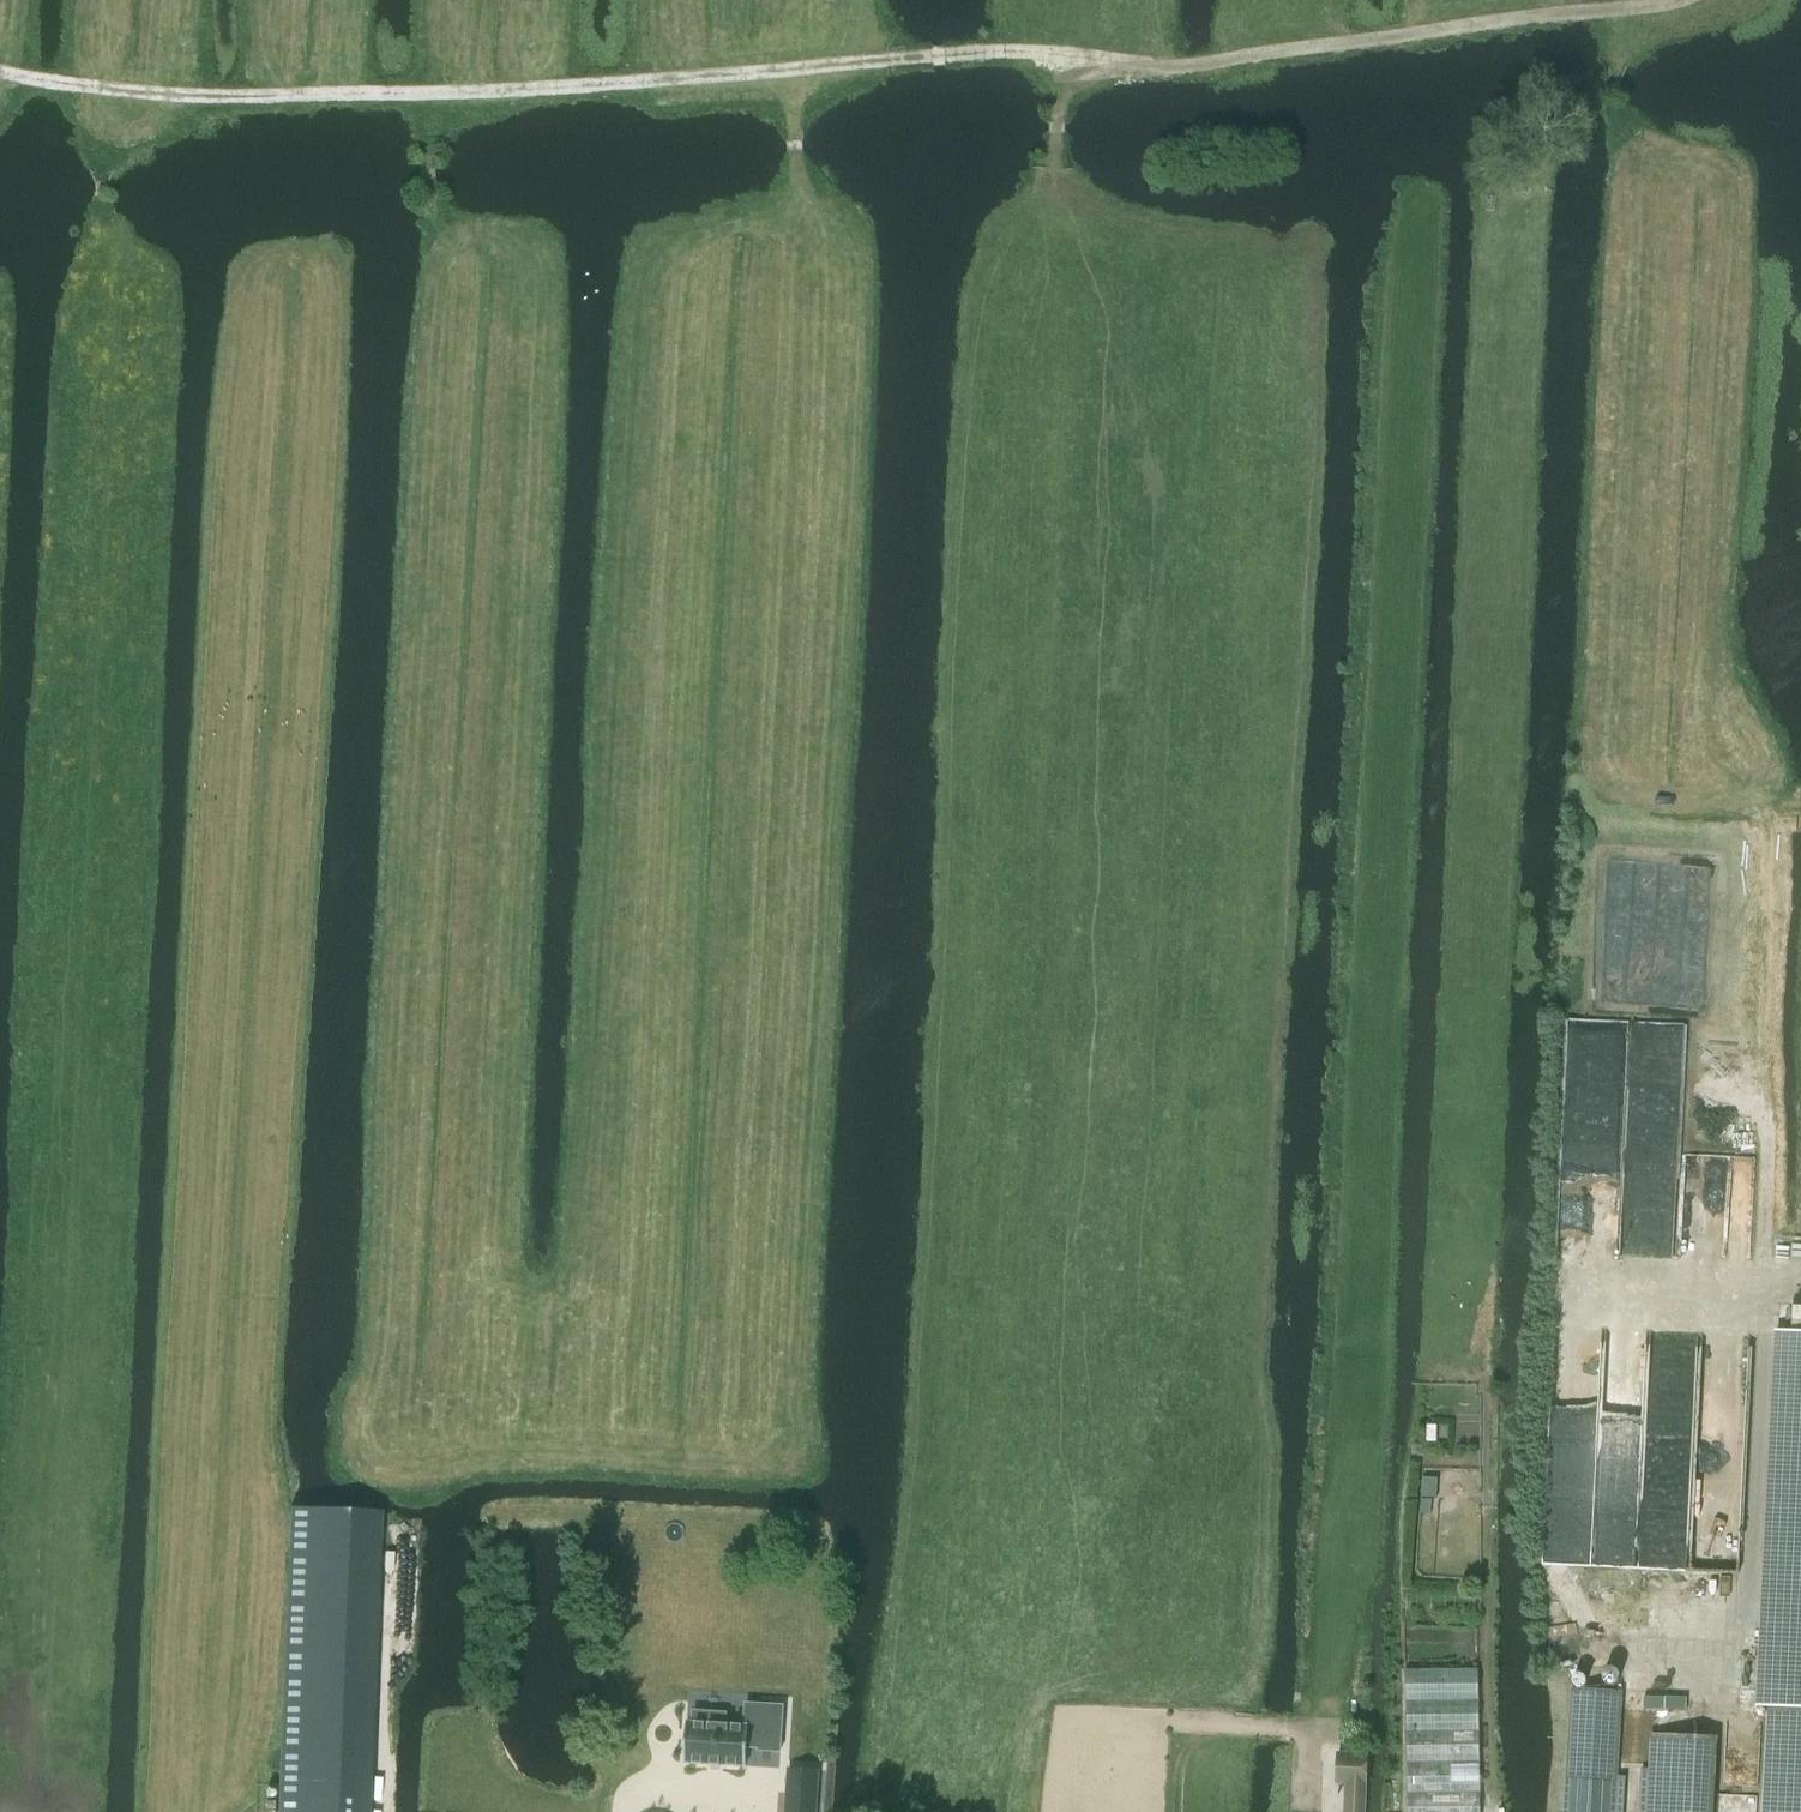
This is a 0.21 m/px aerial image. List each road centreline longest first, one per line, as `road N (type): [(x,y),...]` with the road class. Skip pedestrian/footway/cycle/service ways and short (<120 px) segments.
road 1 (track): [(0,59),(180,88),(548,80),(990,53),(1176,68),(1679,0)]
road 2 (track): [(1261,1723),(1207,1723),(1185,1760),(1181,1811)]

